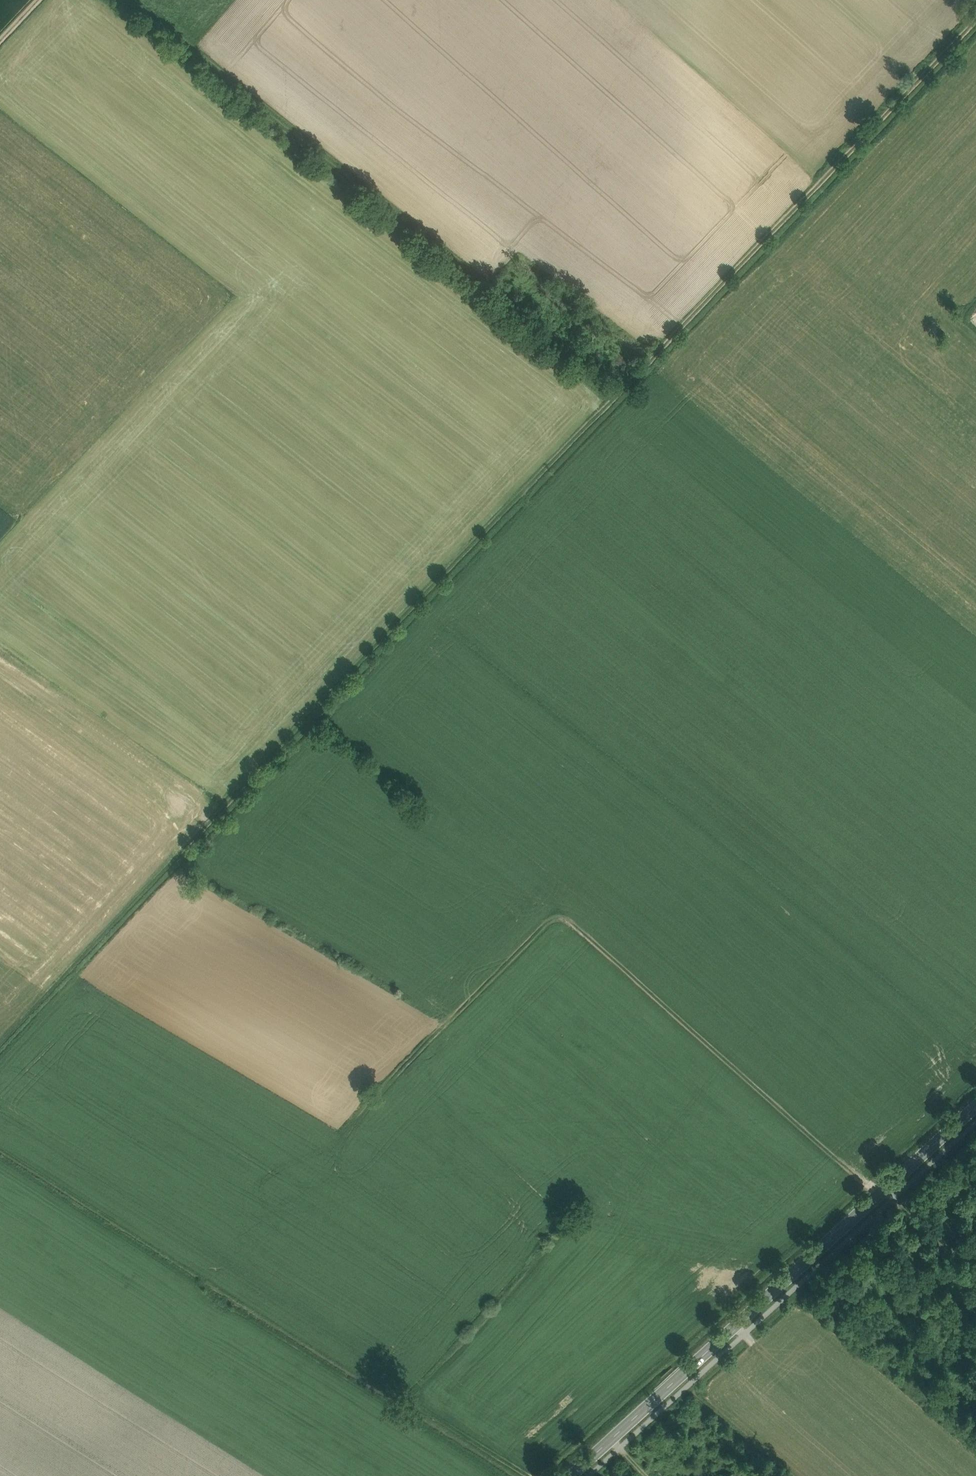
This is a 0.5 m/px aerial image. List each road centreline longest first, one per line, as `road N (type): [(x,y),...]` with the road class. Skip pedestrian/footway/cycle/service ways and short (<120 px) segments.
road 1 (track): [(975,22),(0,1054)]
road 2 (tertiary): [(975,1099),(561,1475)]

